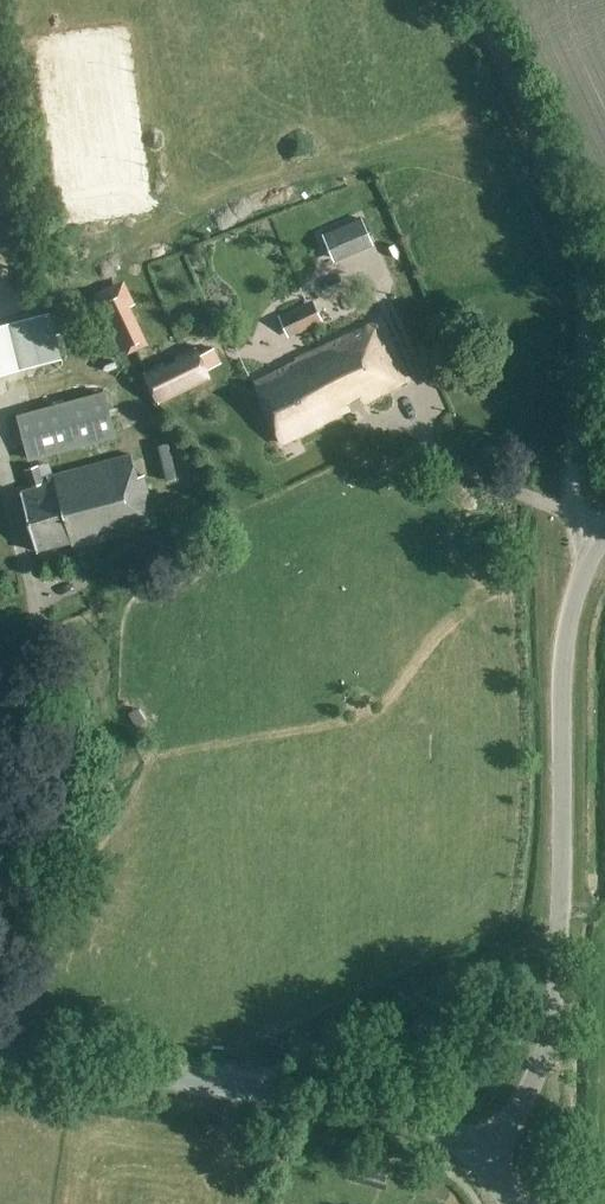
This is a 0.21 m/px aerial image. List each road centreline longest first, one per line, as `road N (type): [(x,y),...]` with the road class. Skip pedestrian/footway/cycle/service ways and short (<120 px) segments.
road 1 (unclassified): [(480,1159),(519,1108),(547,1034),(561,899),(563,659),(584,570),(604,534)]
road 2 (track): [(597,546),(572,494),(587,263),(470,0)]
road 3 (tertiary): [(480,1159),(444,1133),(372,1102),(0,1059)]

